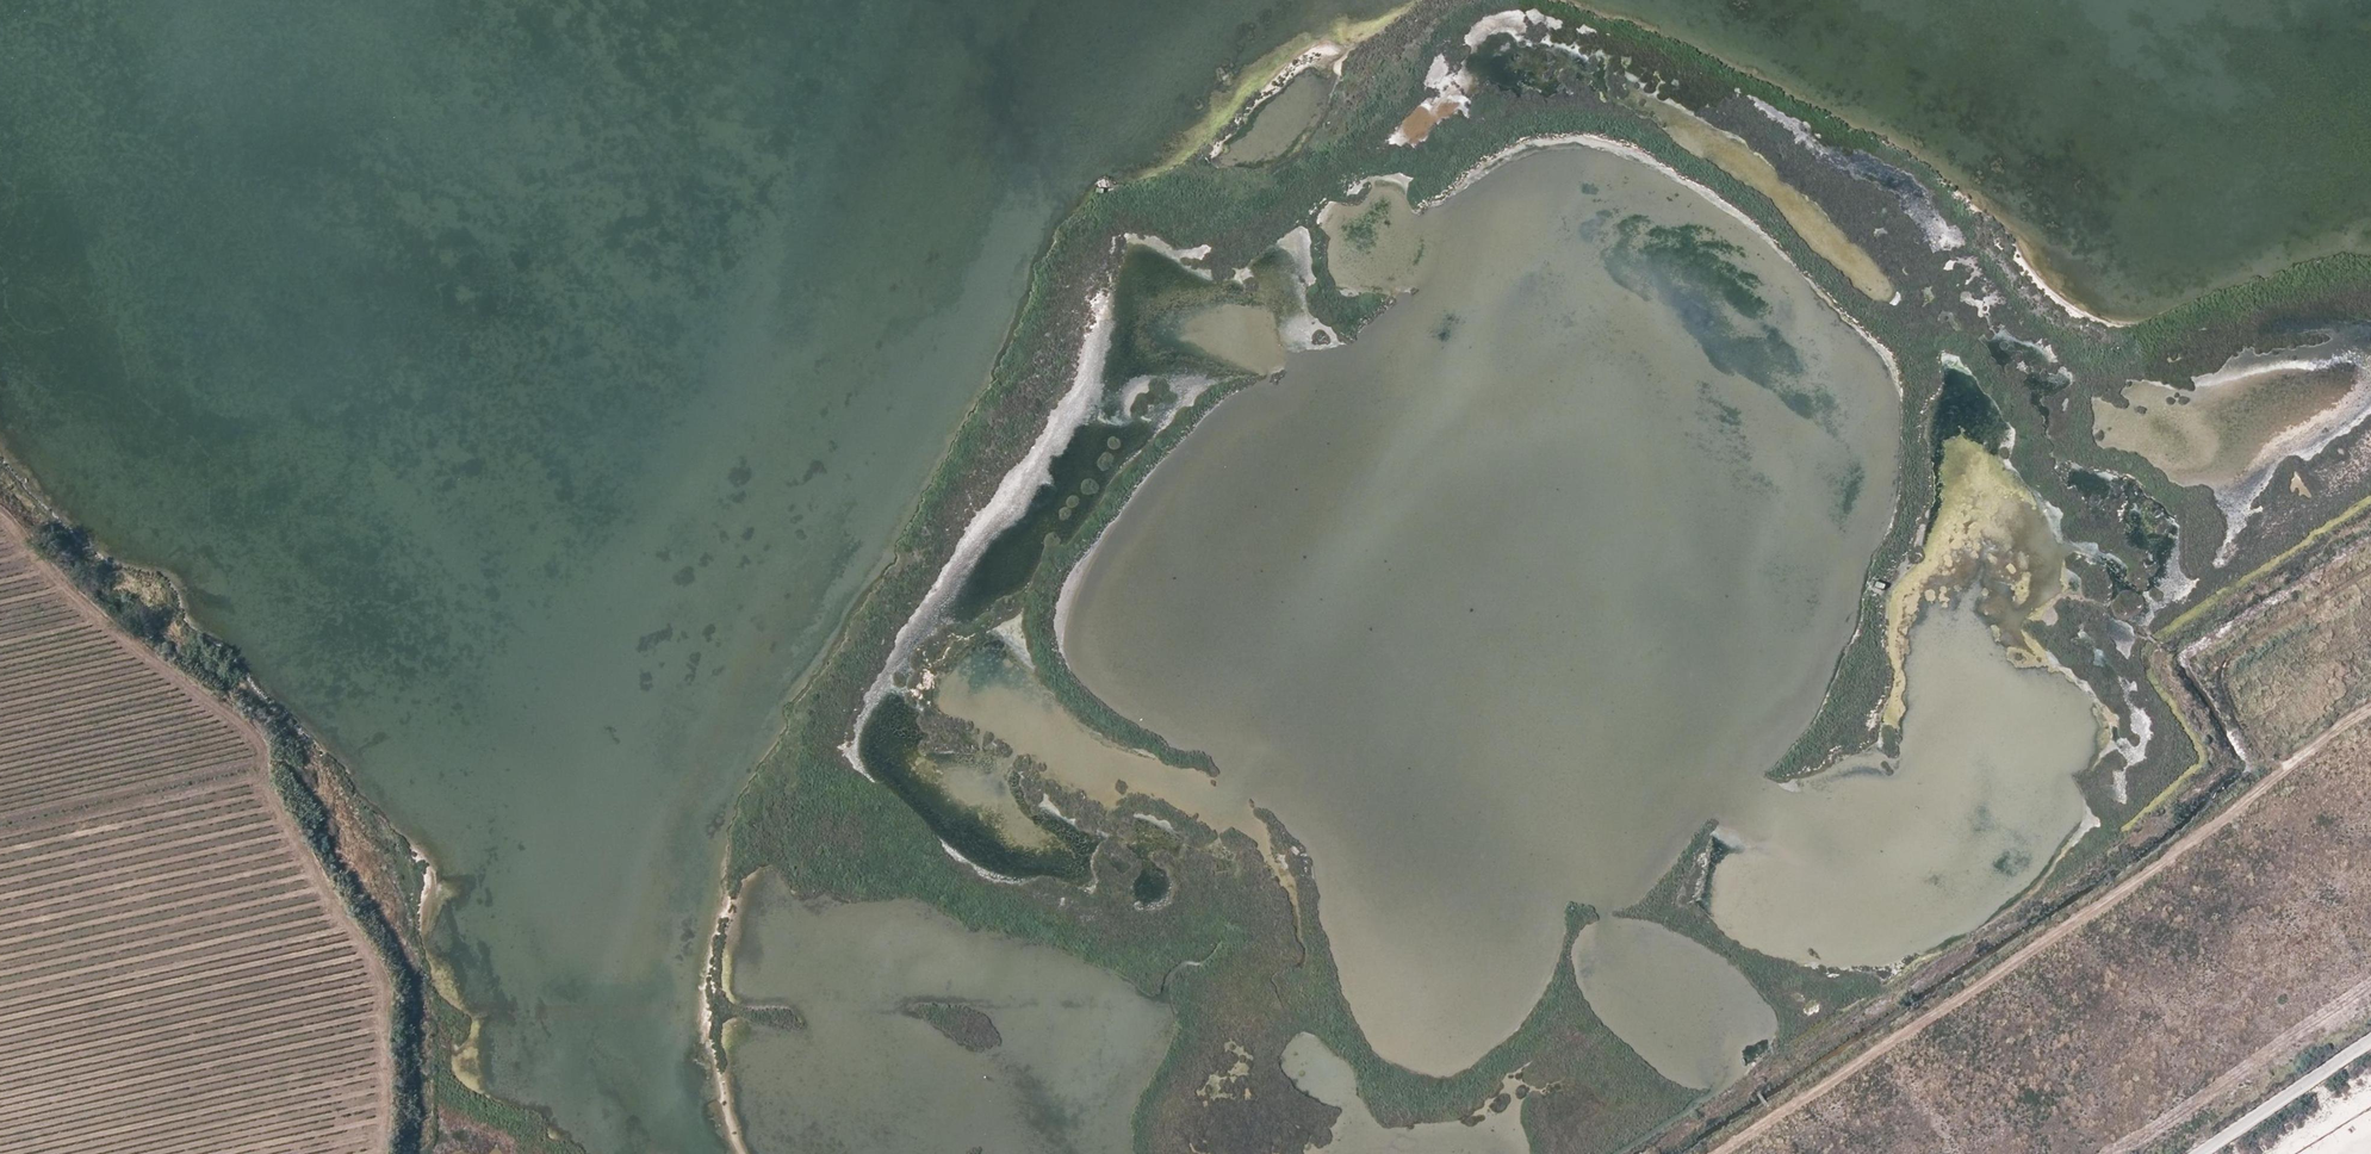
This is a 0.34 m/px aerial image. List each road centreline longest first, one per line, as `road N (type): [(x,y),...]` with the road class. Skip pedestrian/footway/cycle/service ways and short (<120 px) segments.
road 1 (unclassified): [(2197,1153),(2370,1039)]

